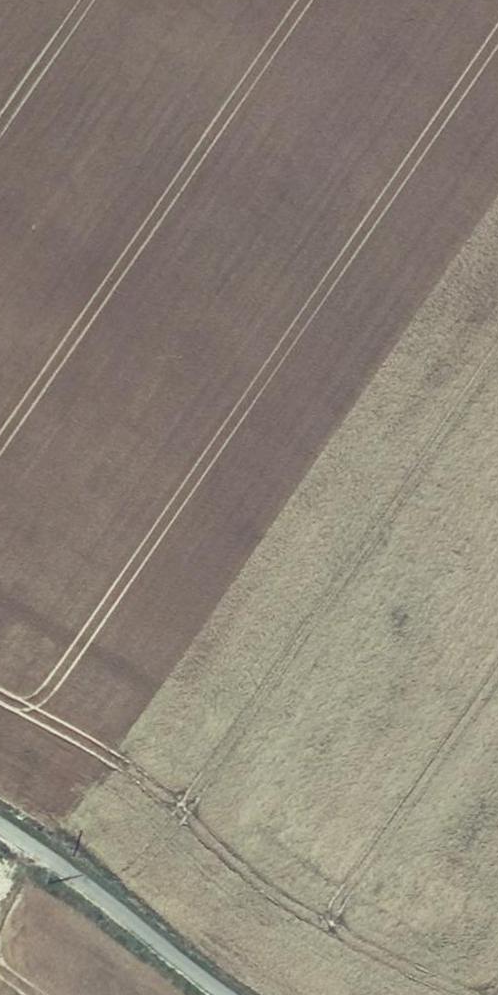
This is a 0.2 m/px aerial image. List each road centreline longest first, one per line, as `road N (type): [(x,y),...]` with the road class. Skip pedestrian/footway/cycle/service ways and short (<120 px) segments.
road 1 (unclassified): [(0,835),(104,892),(223,994)]

